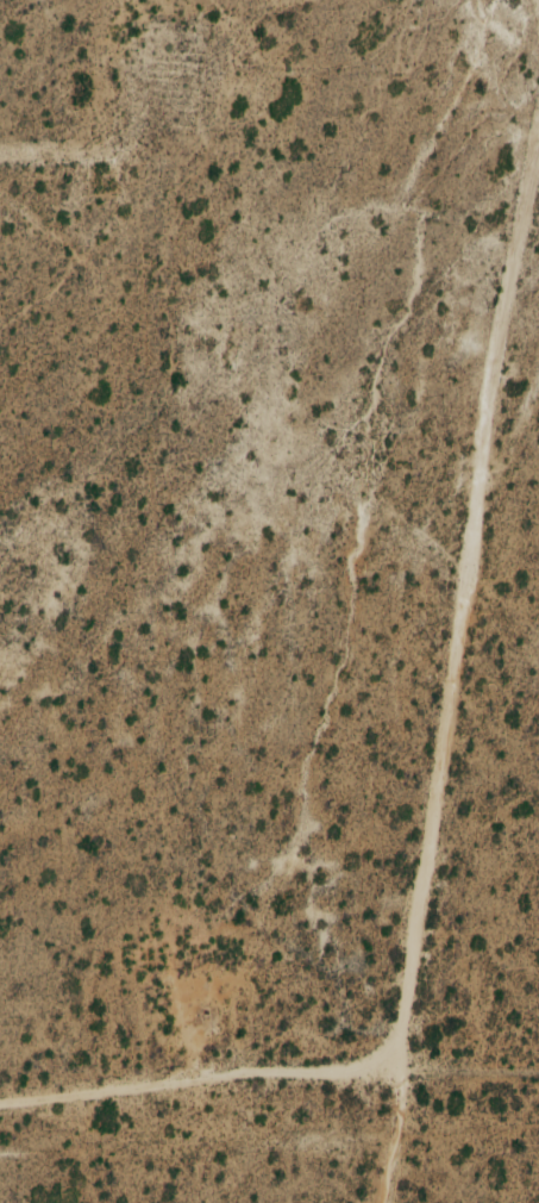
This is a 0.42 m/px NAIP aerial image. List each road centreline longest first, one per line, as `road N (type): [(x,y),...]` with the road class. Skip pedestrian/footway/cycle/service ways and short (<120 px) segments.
road 1 (residential): [(538,141),(387,1202)]
road 2 (residential): [(0,1101),(407,1082)]
road 3 (residential): [(0,183),(171,180)]

